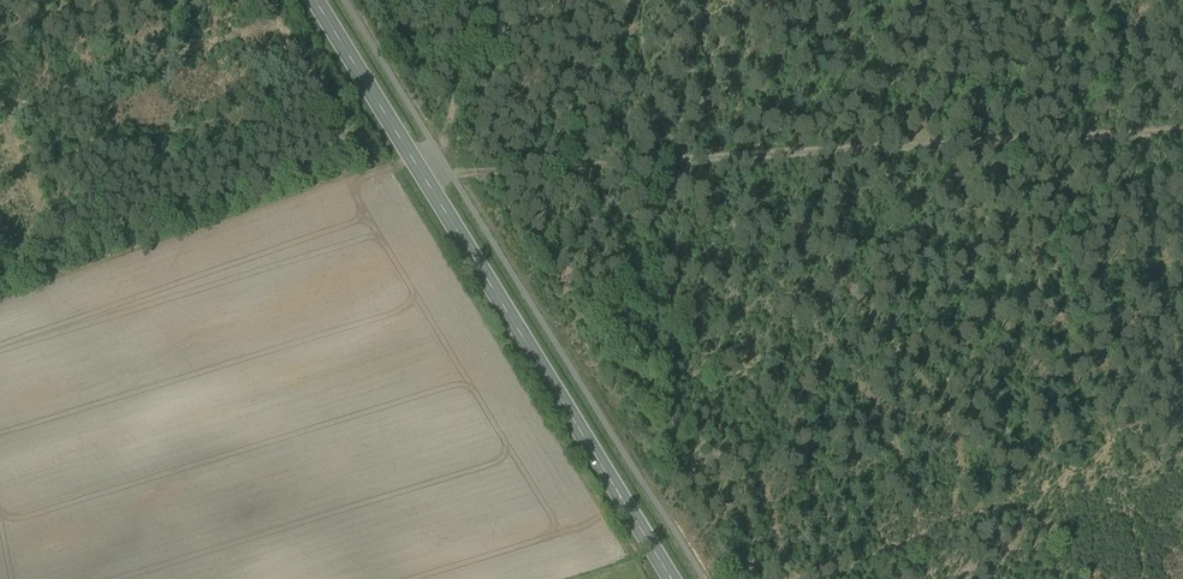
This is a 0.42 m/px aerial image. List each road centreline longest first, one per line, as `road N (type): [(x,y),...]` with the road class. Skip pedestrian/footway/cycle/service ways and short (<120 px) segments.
road 1 (primary): [(671,578),(316,0)]

